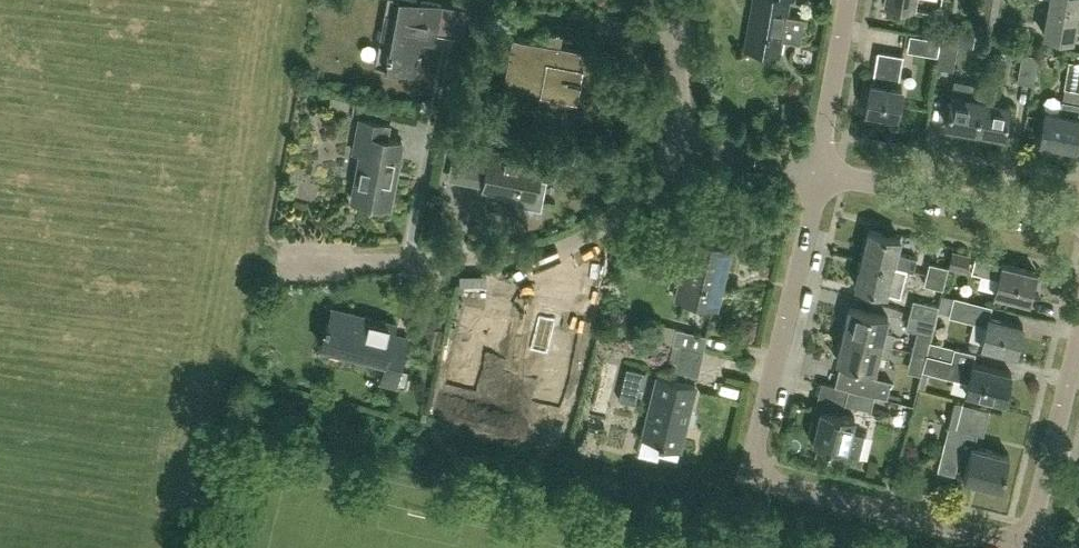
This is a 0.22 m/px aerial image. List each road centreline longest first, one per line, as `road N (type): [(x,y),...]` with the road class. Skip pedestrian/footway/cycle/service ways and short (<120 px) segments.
road 1 (residential): [(1028,536),(768,475),(773,401),(820,175)]
road 2 (residential): [(251,259),(547,250),(613,230),(667,175),(679,150)]
road 3 (residential): [(1078,221),(820,175)]
road 4 (residential): [(1028,536),(1078,347)]
road 5 (residential): [(820,175),(853,0)]
road 6 (residential): [(679,150),(679,0)]
road 7 (residential): [(820,175),(679,150)]

